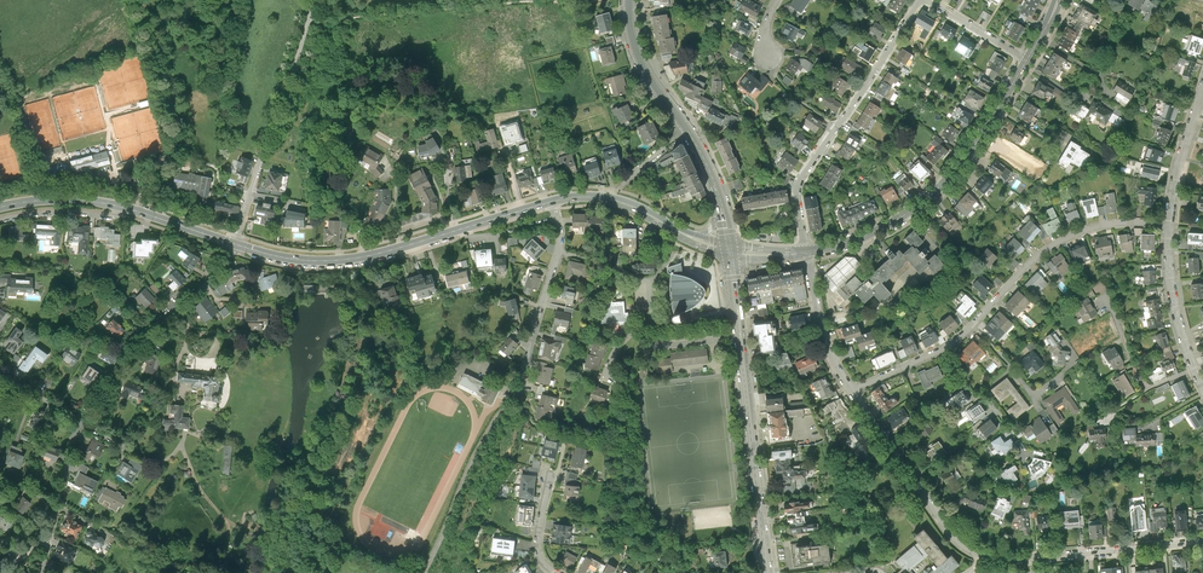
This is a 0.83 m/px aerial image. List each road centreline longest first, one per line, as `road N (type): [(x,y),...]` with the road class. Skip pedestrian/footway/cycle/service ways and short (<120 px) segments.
road 1 (residential): [(852,390),(965,552),(1014,559),(1202,541)]
road 2 (residential): [(1170,223),(1102,224),(1058,242),(967,332),(852,390)]
road 3 (primary): [(235,244),(339,260),(552,201)]
road 4 (primary): [(767,572),(729,250)]
road 5 (primary): [(807,252),(884,227),(924,202),(976,147),(1027,60)]
road 6 (track): [(343,287),(358,321),(358,350),(312,456),(301,518),(277,543),(259,538)]
road 7 (track): [(312,572),(327,523),(396,387),(383,335),(358,321)]
road 8 (unclassified): [(235,244),(316,0)]
road 9 (unclassified): [(235,244),(227,265),(144,339),(79,423)]
road 10 (primary): [(722,208),(704,159),(639,59),(629,0)]
road 11 (track): [(187,164),(170,71),(144,26),(143,0)]
road 12 (residential): [(1170,223),(1173,293),(1202,387)]
road 13 (residential): [(558,253),(510,404)]
road 14 (residential): [(838,128),(919,0)]
road 15 (residential): [(807,252),(827,343),(852,390)]
road 16 (primary): [(552,201),(610,199),(686,235)]
road 17 (residential): [(838,128),(801,187),(807,252)]
road 18 (residential): [(1202,92),(1170,223)]
road 19 (residential): [(0,221),(60,213),(111,218),(122,207)]
road 20 (primary): [(0,207),(68,199),(122,207)]
road 21 (unclassified): [(79,423),(49,542)]

